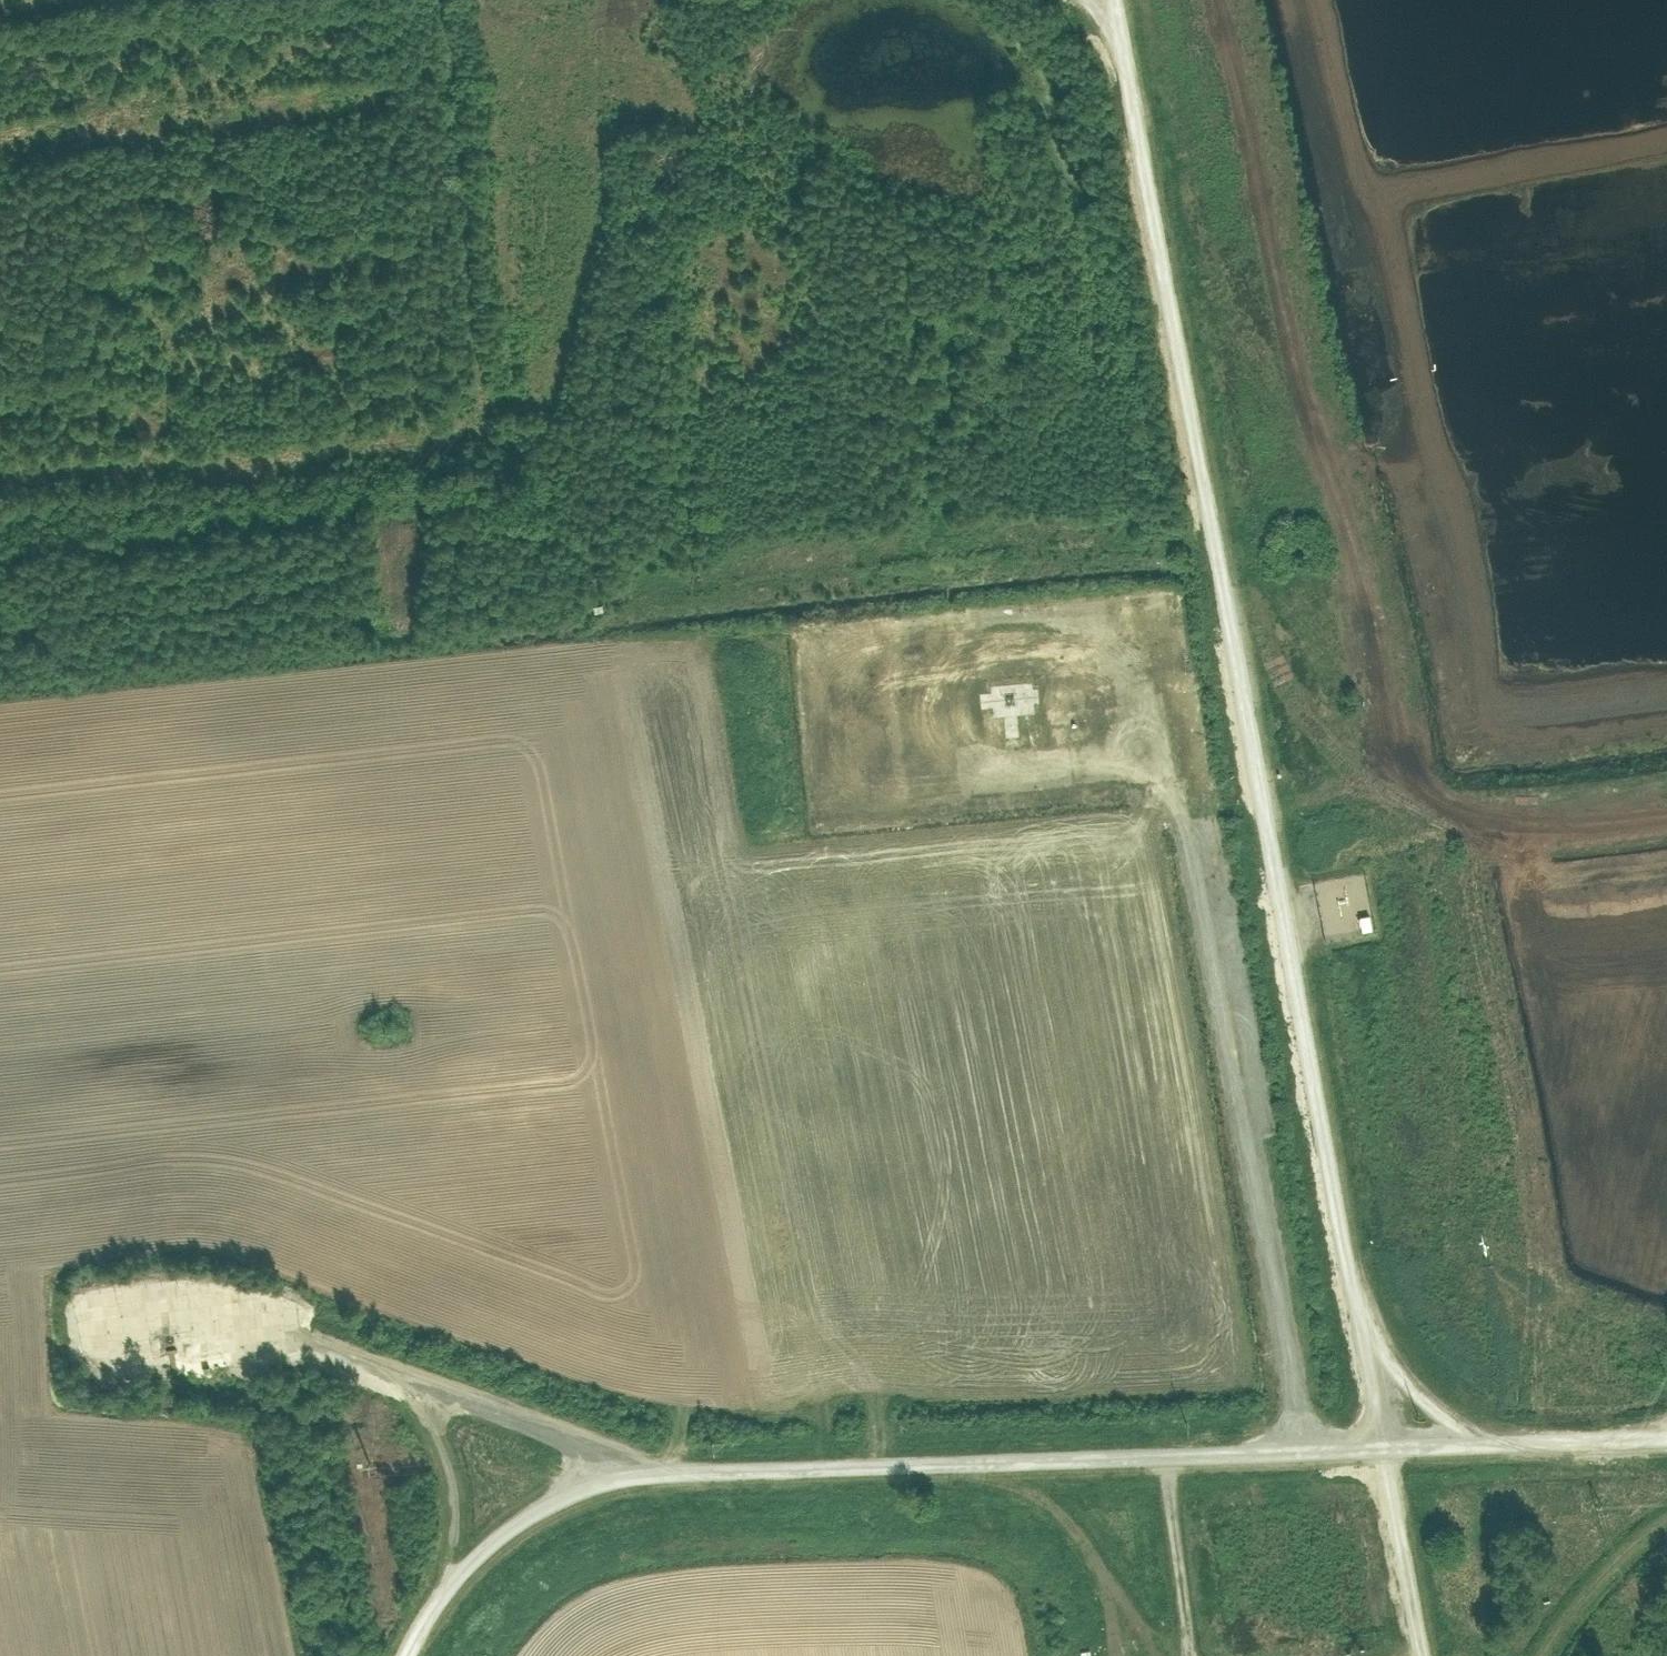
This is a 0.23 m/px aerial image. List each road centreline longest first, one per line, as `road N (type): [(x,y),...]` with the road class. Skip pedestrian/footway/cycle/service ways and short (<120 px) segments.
road 1 (track): [(1384,1451),(1182,351),(1109,17),(1088,0)]
road 2 (unclassified): [(1666,1439),(1082,1464),(711,1467),(593,1478),(495,1540),(413,1655)]
road 3 (track): [(631,1474),(564,1437),(211,1312),(121,1315)]
road 4 (track): [(964,1465),(1013,1481),(1073,1525),(1164,1655)]
road 5 (track): [(451,1595),(461,1549),(458,1484),(428,1416),(394,1376)]
road 6 (track): [(1384,1451),(1420,1644),(1406,1655)]
road 7 (track): [(1170,1460),(1191,1655)]

